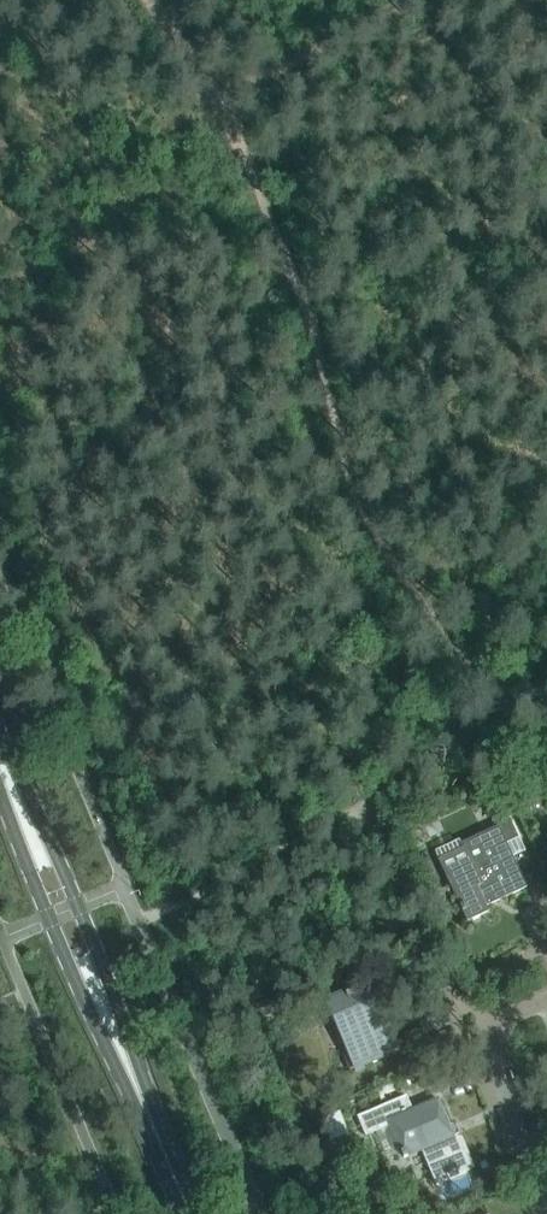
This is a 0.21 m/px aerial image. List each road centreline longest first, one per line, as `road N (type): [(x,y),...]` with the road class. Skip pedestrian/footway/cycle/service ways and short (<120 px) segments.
road 1 (secondary): [(127,1065),(98,951),(61,863),(4,771)]
road 2 (secondary): [(4,771),(66,964),(127,1065)]
road 3 (residential): [(546,1177),(484,1038),(503,1016),(546,998)]
road 4 (secondary): [(190,1213),(127,1065)]

